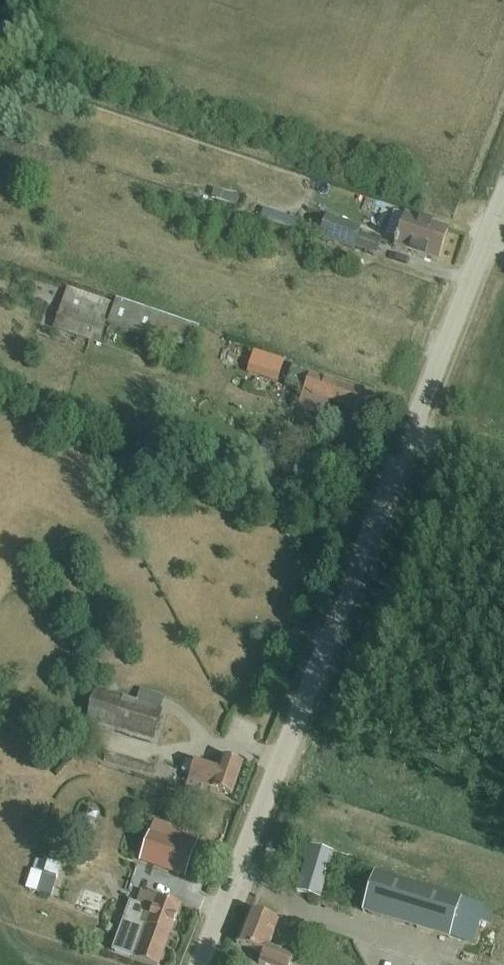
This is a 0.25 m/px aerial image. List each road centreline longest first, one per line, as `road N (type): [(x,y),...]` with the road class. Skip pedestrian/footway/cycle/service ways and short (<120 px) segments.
road 1 (unclassified): [(200,964),(503,197)]

